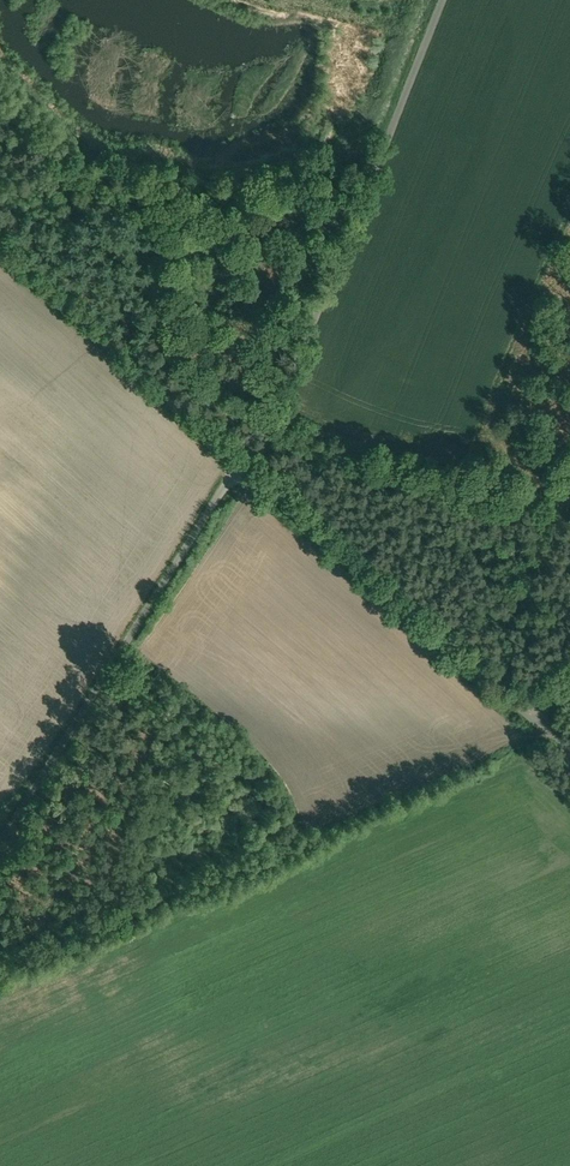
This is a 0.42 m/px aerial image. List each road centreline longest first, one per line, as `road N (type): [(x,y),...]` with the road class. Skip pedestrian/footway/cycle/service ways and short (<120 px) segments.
road 1 (track): [(238,472),(338,288),(450,0)]
road 2 (unclassified): [(0,840),(238,472)]
road 3 (unclassified): [(537,729),(238,472)]
road 4 (unclassified): [(238,472),(0,257)]

